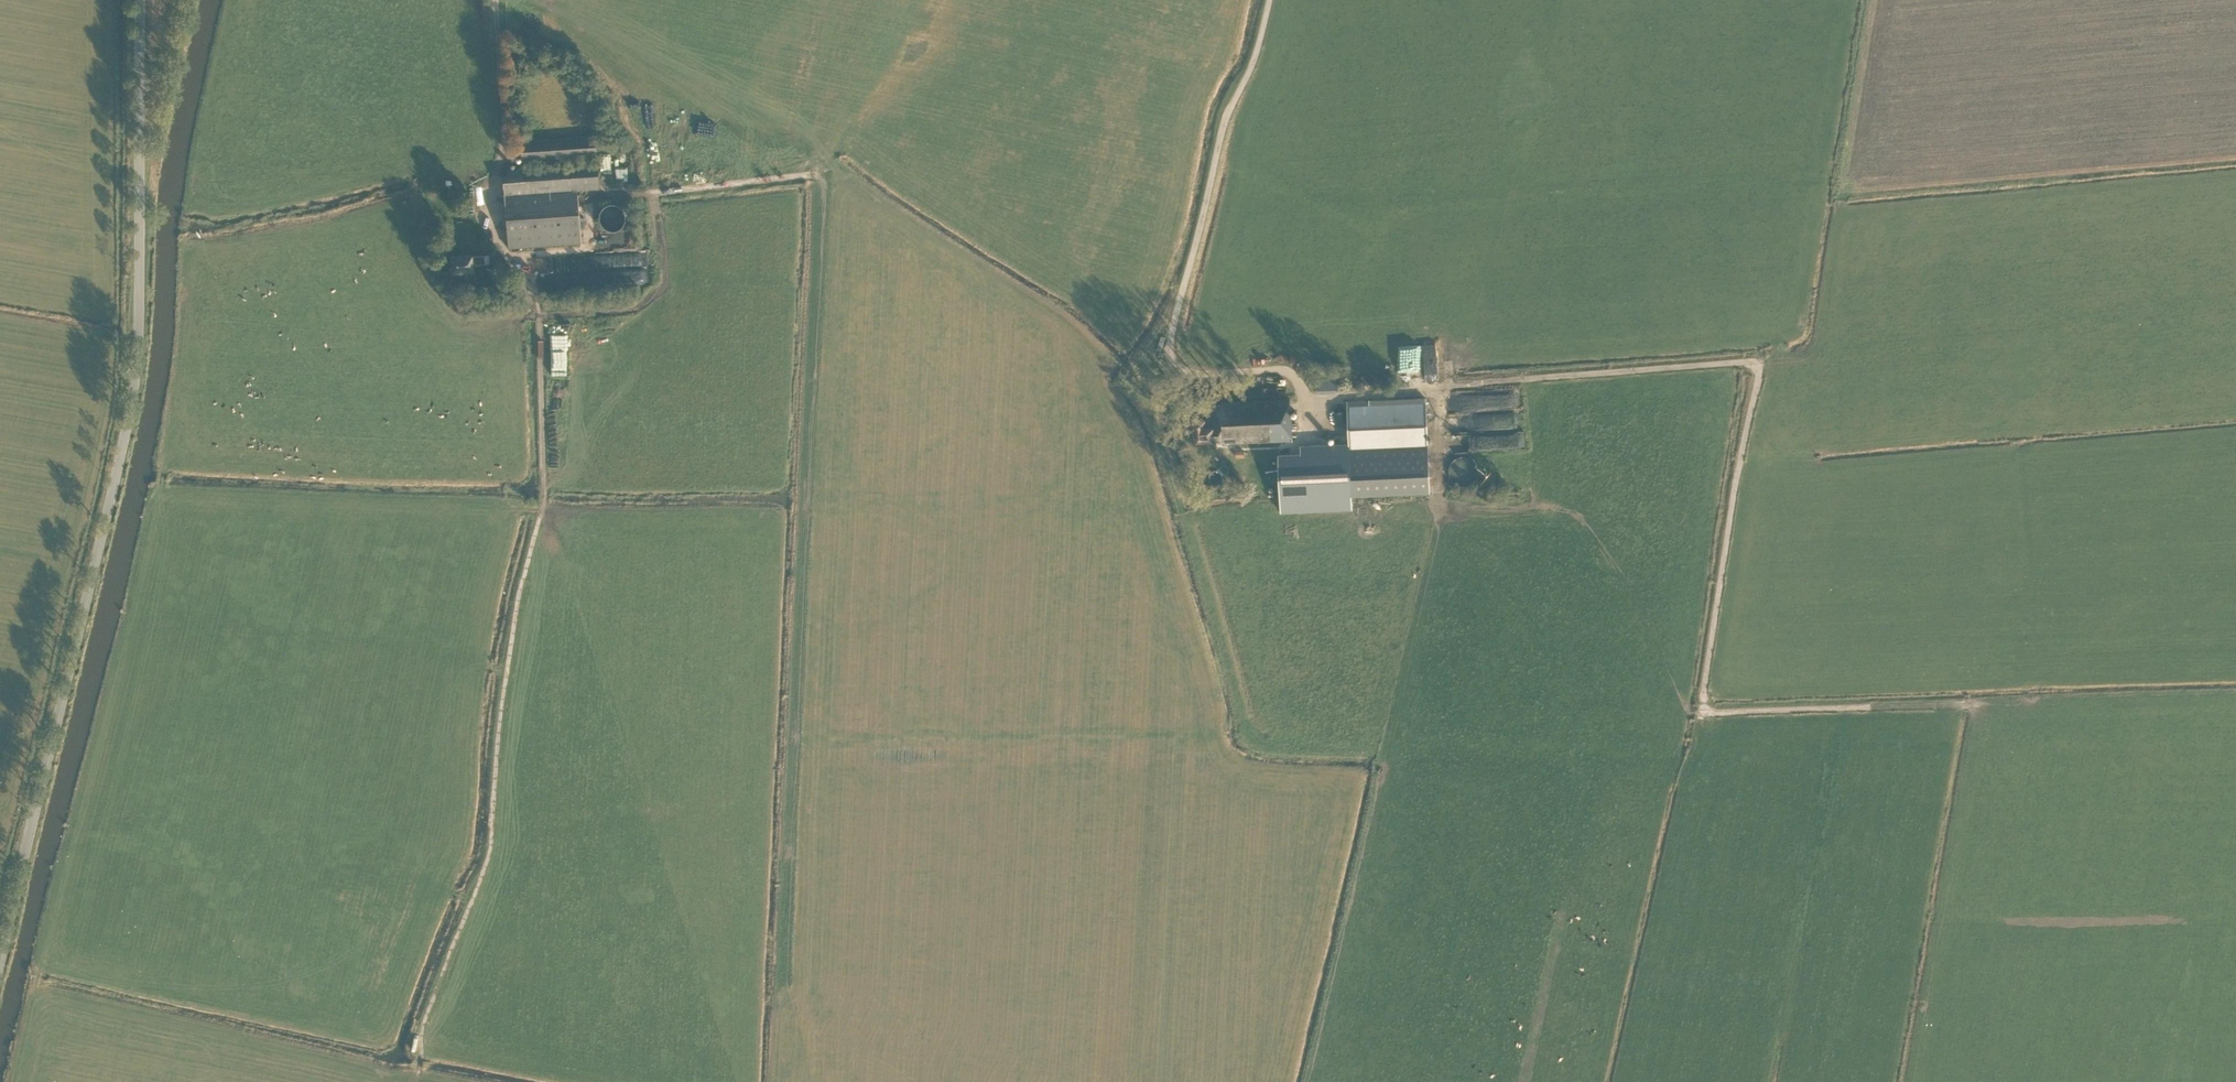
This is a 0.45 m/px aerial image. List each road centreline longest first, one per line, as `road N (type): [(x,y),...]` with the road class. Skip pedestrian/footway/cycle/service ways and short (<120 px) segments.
road 1 (tertiary): [(0,967),(129,431),(142,0)]
road 2 (track): [(493,232),(541,319),(546,505),(517,614),(486,870),(435,995),(417,1081)]
road 3 (track): [(541,319),(635,313),(648,300),(659,274),(651,194),(814,175)]

